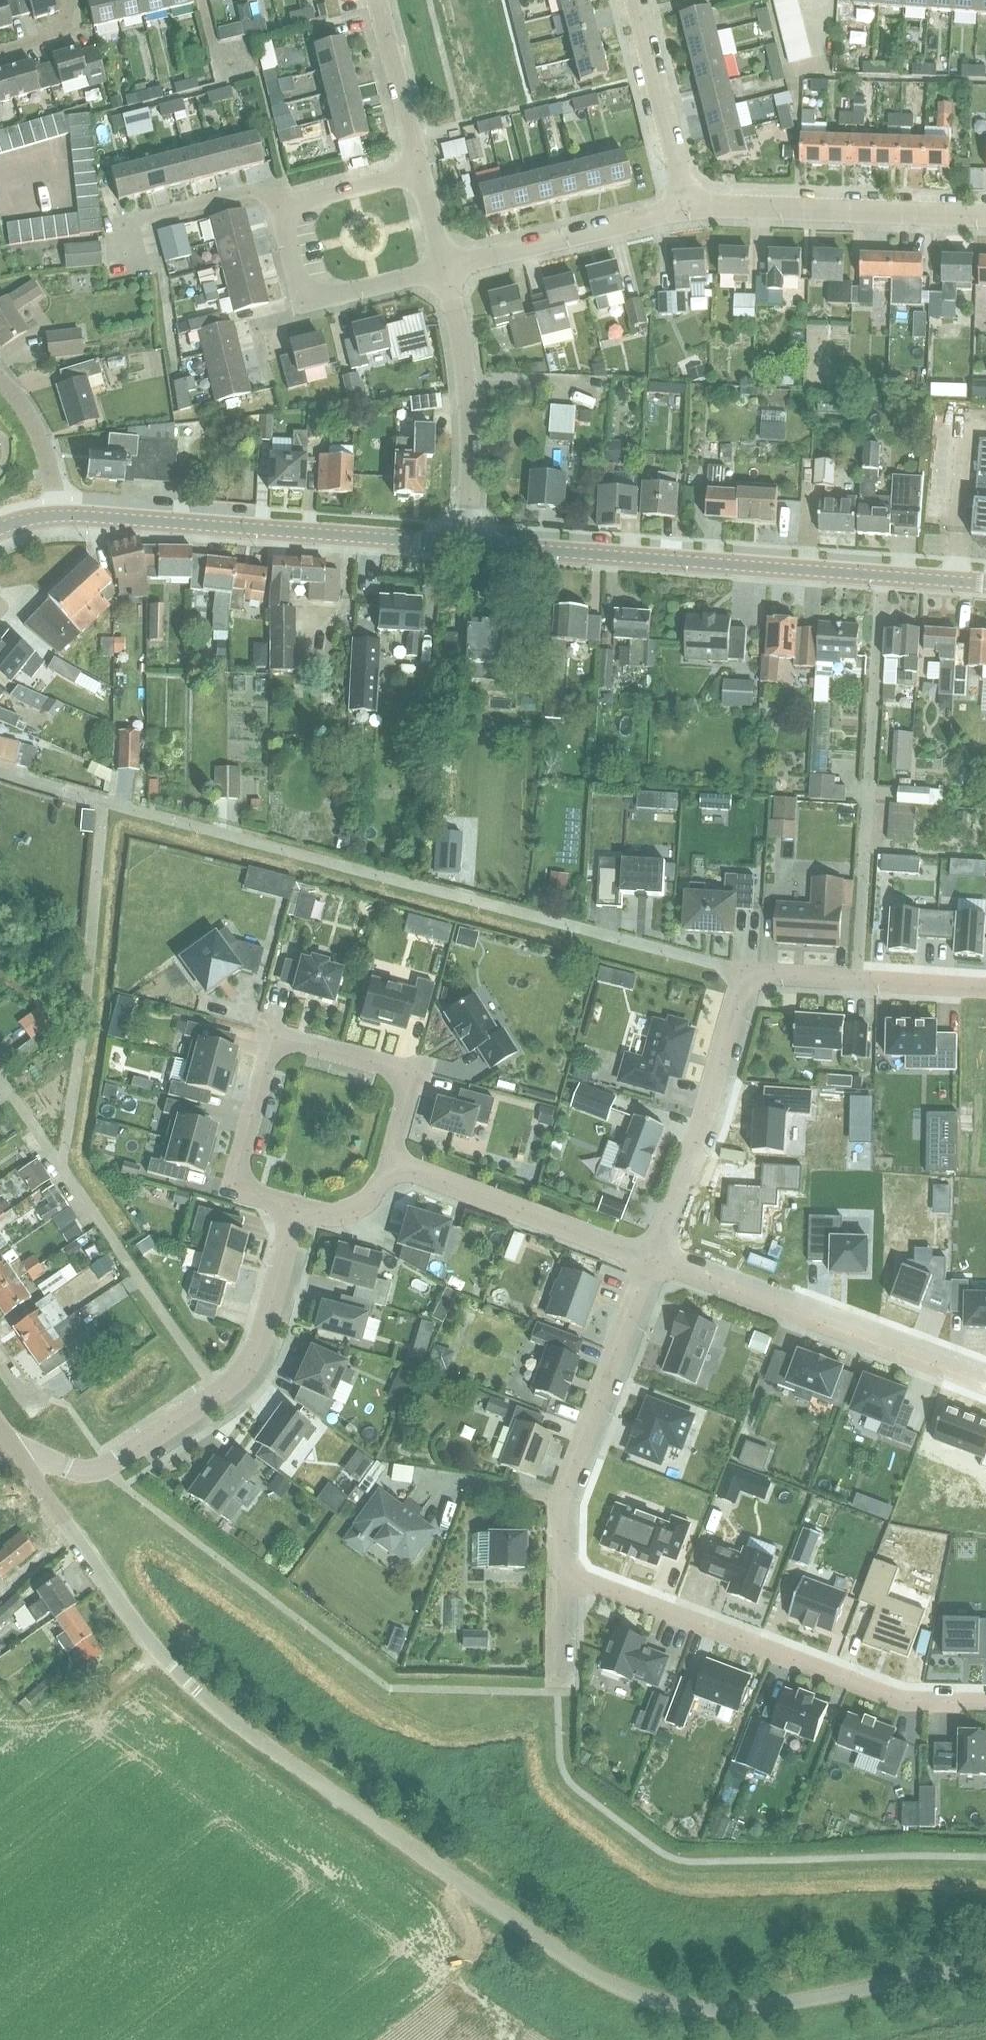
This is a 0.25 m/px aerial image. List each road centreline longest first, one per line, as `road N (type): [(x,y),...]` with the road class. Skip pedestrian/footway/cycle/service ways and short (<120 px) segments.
road 1 (residential): [(985,1971),(733,2010),(668,2004),(599,1978),(197,1693),(155,1649),(13,1452)]
road 2 (tertiary): [(468,545),(985,585)]
road 3 (residential): [(985,1701),(897,1699),(559,1576)]
road 4 (residential): [(13,1452),(71,1474),(106,1469),(221,1391),(256,1359),(297,1211)]
road 5 (residential): [(391,1163),(410,1095),(405,1078),(305,1044),(285,1046),(266,1068),(243,1175),(254,1195),(297,1211)]
road 6 (tertiary): [(61,514),(468,545)]
road 7 (residential): [(656,1261),(985,1376)]
road 8 (residential): [(559,1576),(560,1500),(656,1261)]
road 9 (residential): [(656,1261),(749,973)]
road 10 (residential): [(985,217),(688,206)]
road 11 (residential): [(391,1163),(656,1261)]
road 12 (residential): [(468,545),(464,361),(446,268)]
road 13 (residential): [(446,268),(688,206)]
road 14 (residential): [(305,303),(281,206),(419,172)]
road 15 (residential): [(985,990),(749,973)]
road 16 (residential): [(688,206),(636,0)]
road 17 (residential): [(419,172),(377,0)]
road 18 (residential): [(749,973),(581,929)]
road 19 (residential): [(61,514),(31,418),(0,380)]
road 20 (residential): [(446,268),(305,303)]
road 21 (residential): [(297,1211),(351,1213),(368,1202),(391,1163)]

